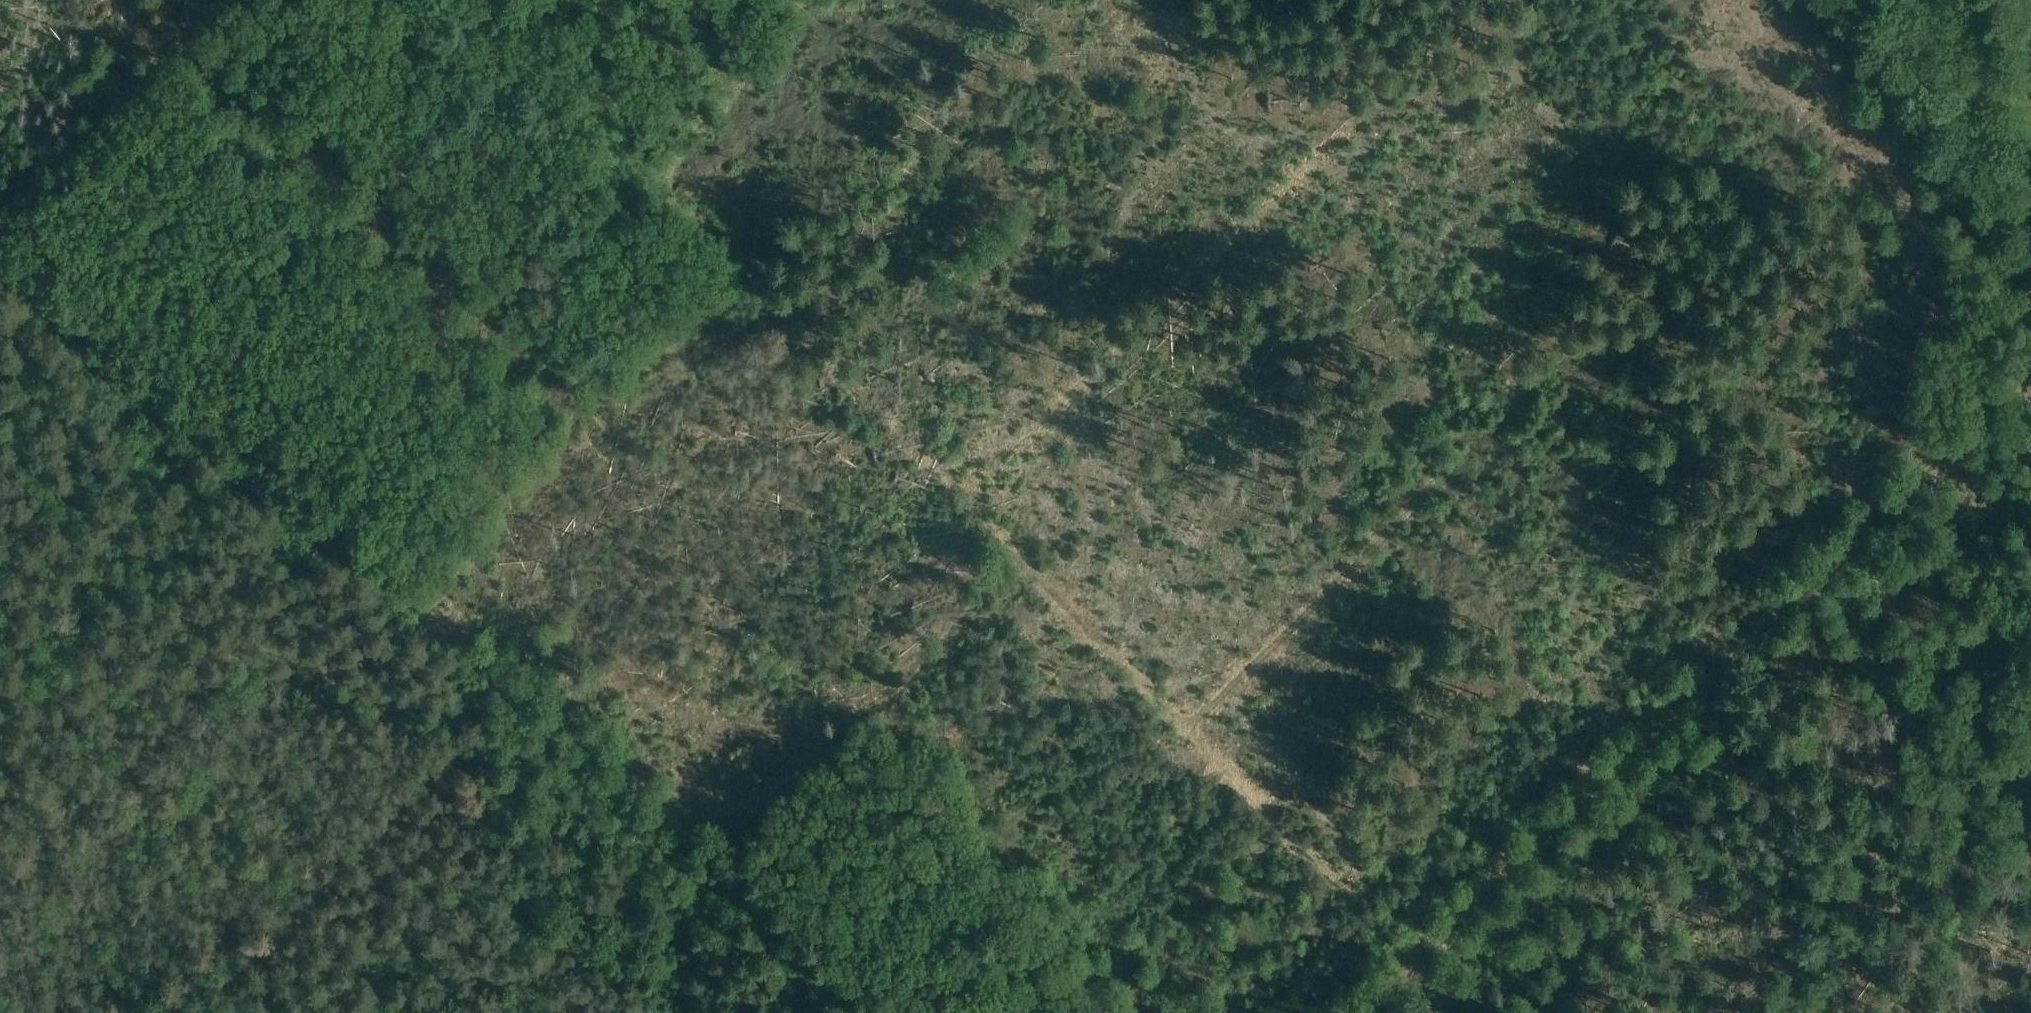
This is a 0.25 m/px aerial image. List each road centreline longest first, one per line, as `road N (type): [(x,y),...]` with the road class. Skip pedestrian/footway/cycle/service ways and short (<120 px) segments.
road 1 (track): [(2030,68),(2022,230),(2029,362),(1373,1012)]
road 2 (track): [(0,250),(119,391),(519,690),(654,807),(735,906),(793,1012)]
road 3 (track): [(0,215),(215,0)]

